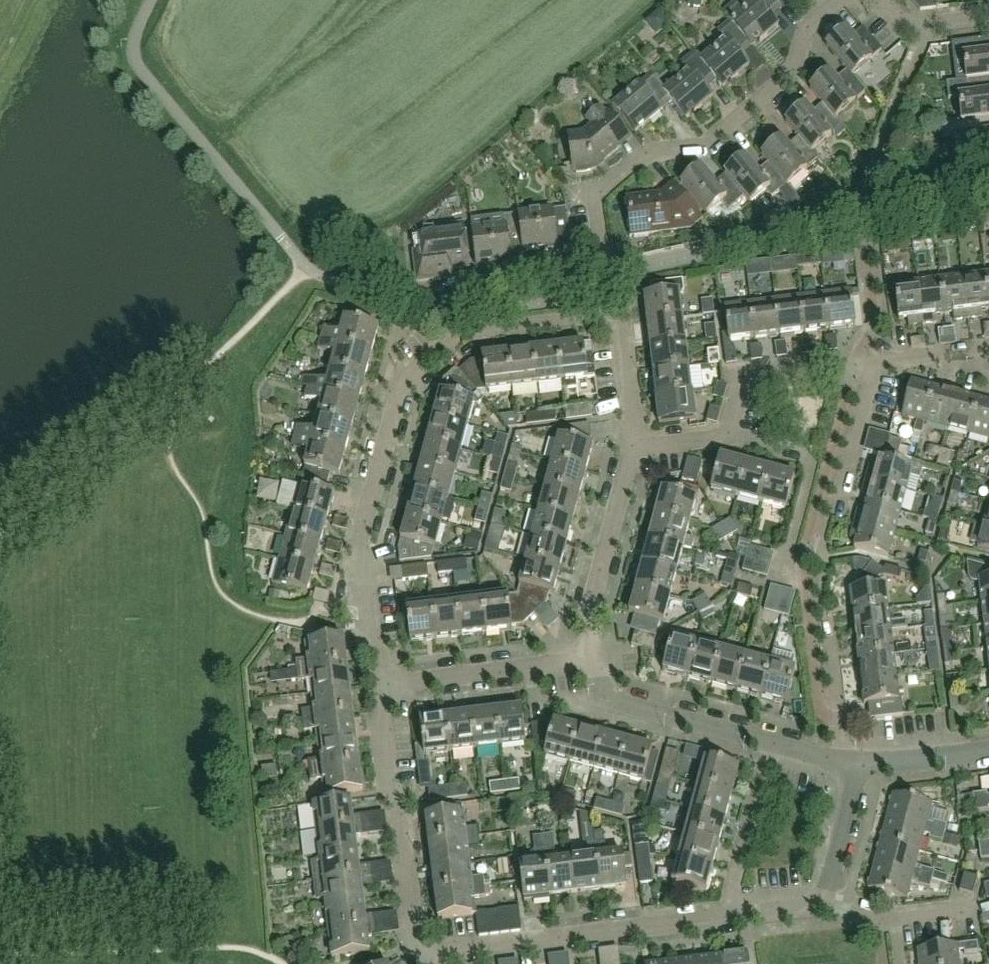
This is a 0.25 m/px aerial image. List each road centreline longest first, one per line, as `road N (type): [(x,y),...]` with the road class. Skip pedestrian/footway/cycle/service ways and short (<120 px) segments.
road 1 (residential): [(388,685),(371,647),(357,556),(403,383),(460,334),(604,317)]
road 2 (residential): [(487,290),(578,278),(601,255),(594,196),(647,154),(706,146),(792,74),(807,26),(840,0)]
road 3 (residential): [(420,956),(725,918)]
road 4 (residential): [(420,956),(381,724),(388,685)]
road 5 (residential): [(803,581),(782,573),(811,470),(801,454),(728,434)]
road 6 (residential): [(596,660),(589,609),(635,445)]
road 7 (residential): [(771,744),(613,701),(600,689),(596,660)]
road 8 (residential): [(388,685),(596,660)]
road 9 (residential): [(728,434),(749,371),(874,364)]
road 10 (residential): [(725,918),(771,744)]
road 11 (residential): [(834,509),(874,364)]
road 12 (residential): [(635,445),(622,315),(604,317)]
road 13 (residential): [(823,905),(857,764)]
road 14 (residential): [(827,624),(840,733),(836,761)]
road 15 (residential): [(867,0),(881,1),(907,30),(988,19)]
road 16 (residential): [(857,764),(988,751)]

